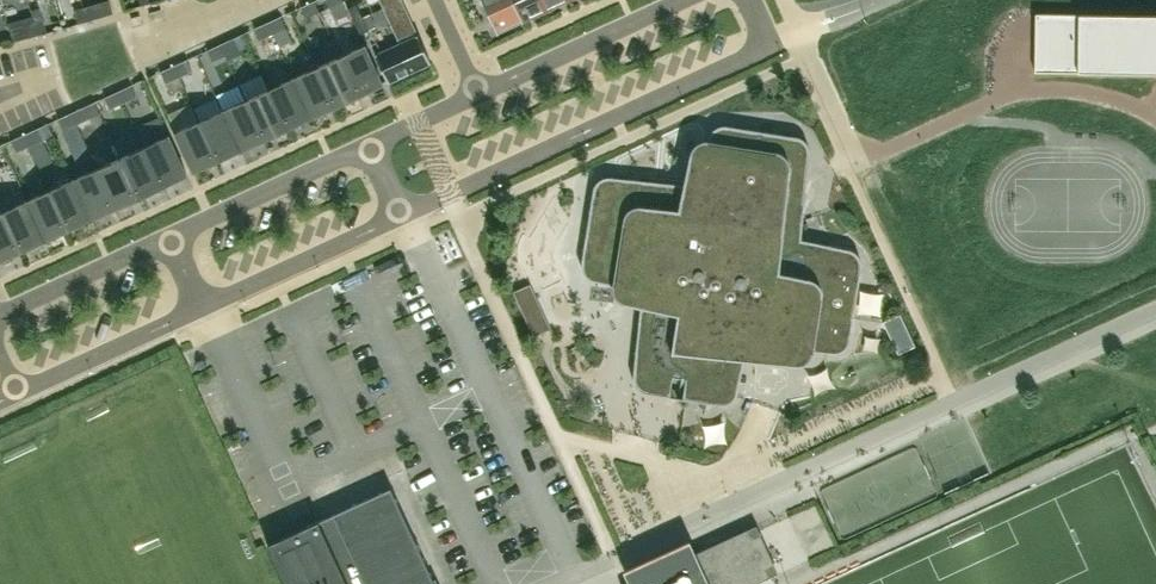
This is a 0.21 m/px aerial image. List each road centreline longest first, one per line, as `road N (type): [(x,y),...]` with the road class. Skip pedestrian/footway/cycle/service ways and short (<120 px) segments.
road 1 (residential): [(401,215),(769,46),(749,0)]
road 2 (residential): [(679,0),(476,93)]
road 3 (residential): [(203,307),(401,215)]
road 4 (residential): [(367,143),(170,235)]
road 5 (residential): [(18,391),(203,307)]
road 6 (residential): [(170,235),(0,313)]
road 7 (residential): [(476,93),(367,143)]

